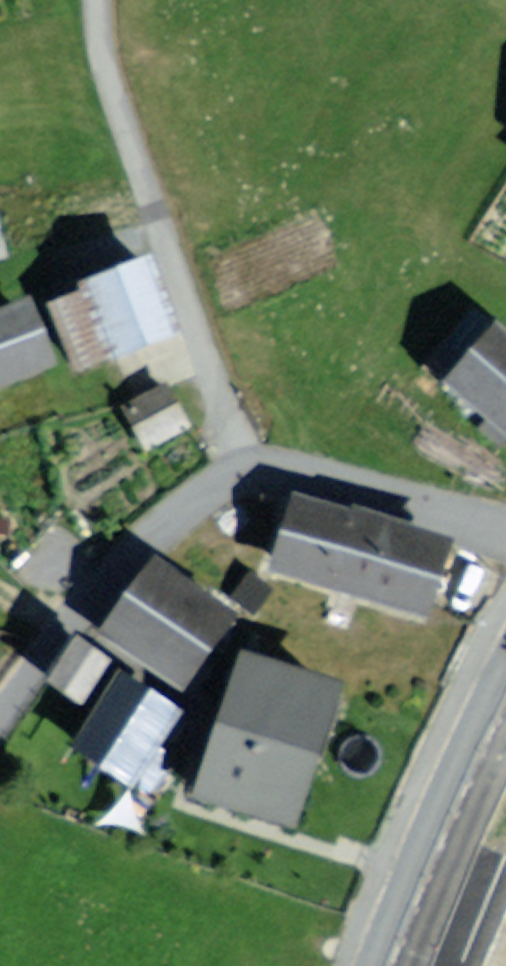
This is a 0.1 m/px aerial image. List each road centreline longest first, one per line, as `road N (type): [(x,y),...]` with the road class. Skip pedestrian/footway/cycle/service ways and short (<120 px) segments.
road 1 (residential): [(249,452),(205,340),(152,164),(119,0)]
road 2 (residential): [(0,731),(82,614),(185,492),(249,452)]
road 3 (primary): [(505,708),(392,965)]
road 4 (residential): [(249,452),(337,473),(505,541)]

